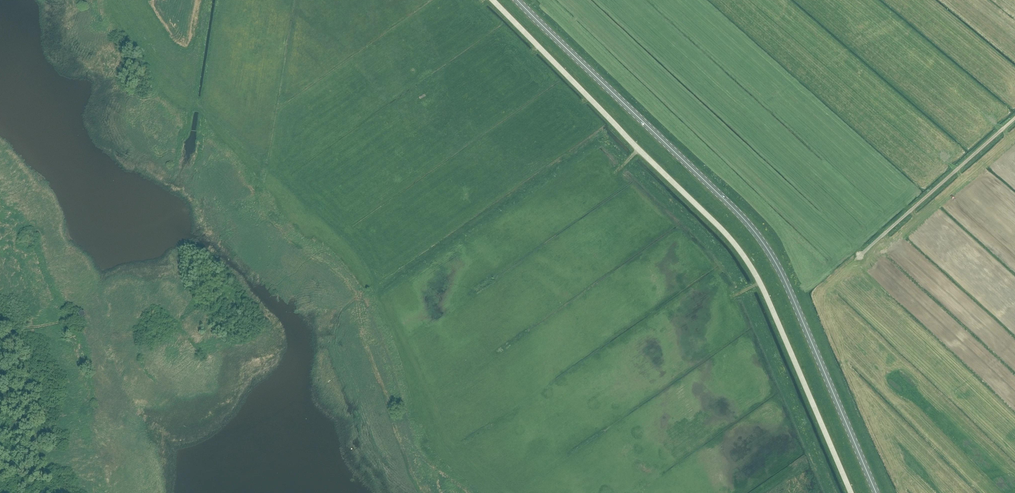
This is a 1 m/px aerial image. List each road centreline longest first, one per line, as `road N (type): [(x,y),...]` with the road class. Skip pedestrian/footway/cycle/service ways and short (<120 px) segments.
road 1 (primary): [(876,492),(761,241),(517,0)]
road 2 (unclassified): [(851,492),(743,256),(492,0)]
road 3 (unclassified): [(862,254),(1014,118)]

